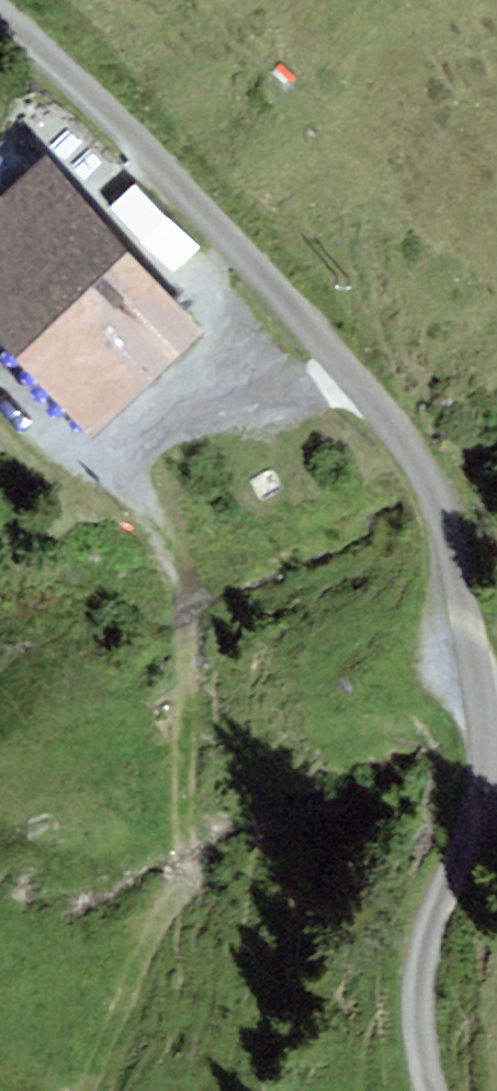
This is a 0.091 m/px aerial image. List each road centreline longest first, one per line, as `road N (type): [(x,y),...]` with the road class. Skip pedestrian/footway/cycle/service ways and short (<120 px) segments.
road 1 (unclassified): [(428,1090),(417,997),(442,895),(492,774),(483,677),(424,472),(356,379),(161,166),(0,20)]
road 2 (track): [(75,1090),(191,862),(185,595),(129,499),(114,438),(356,379)]

